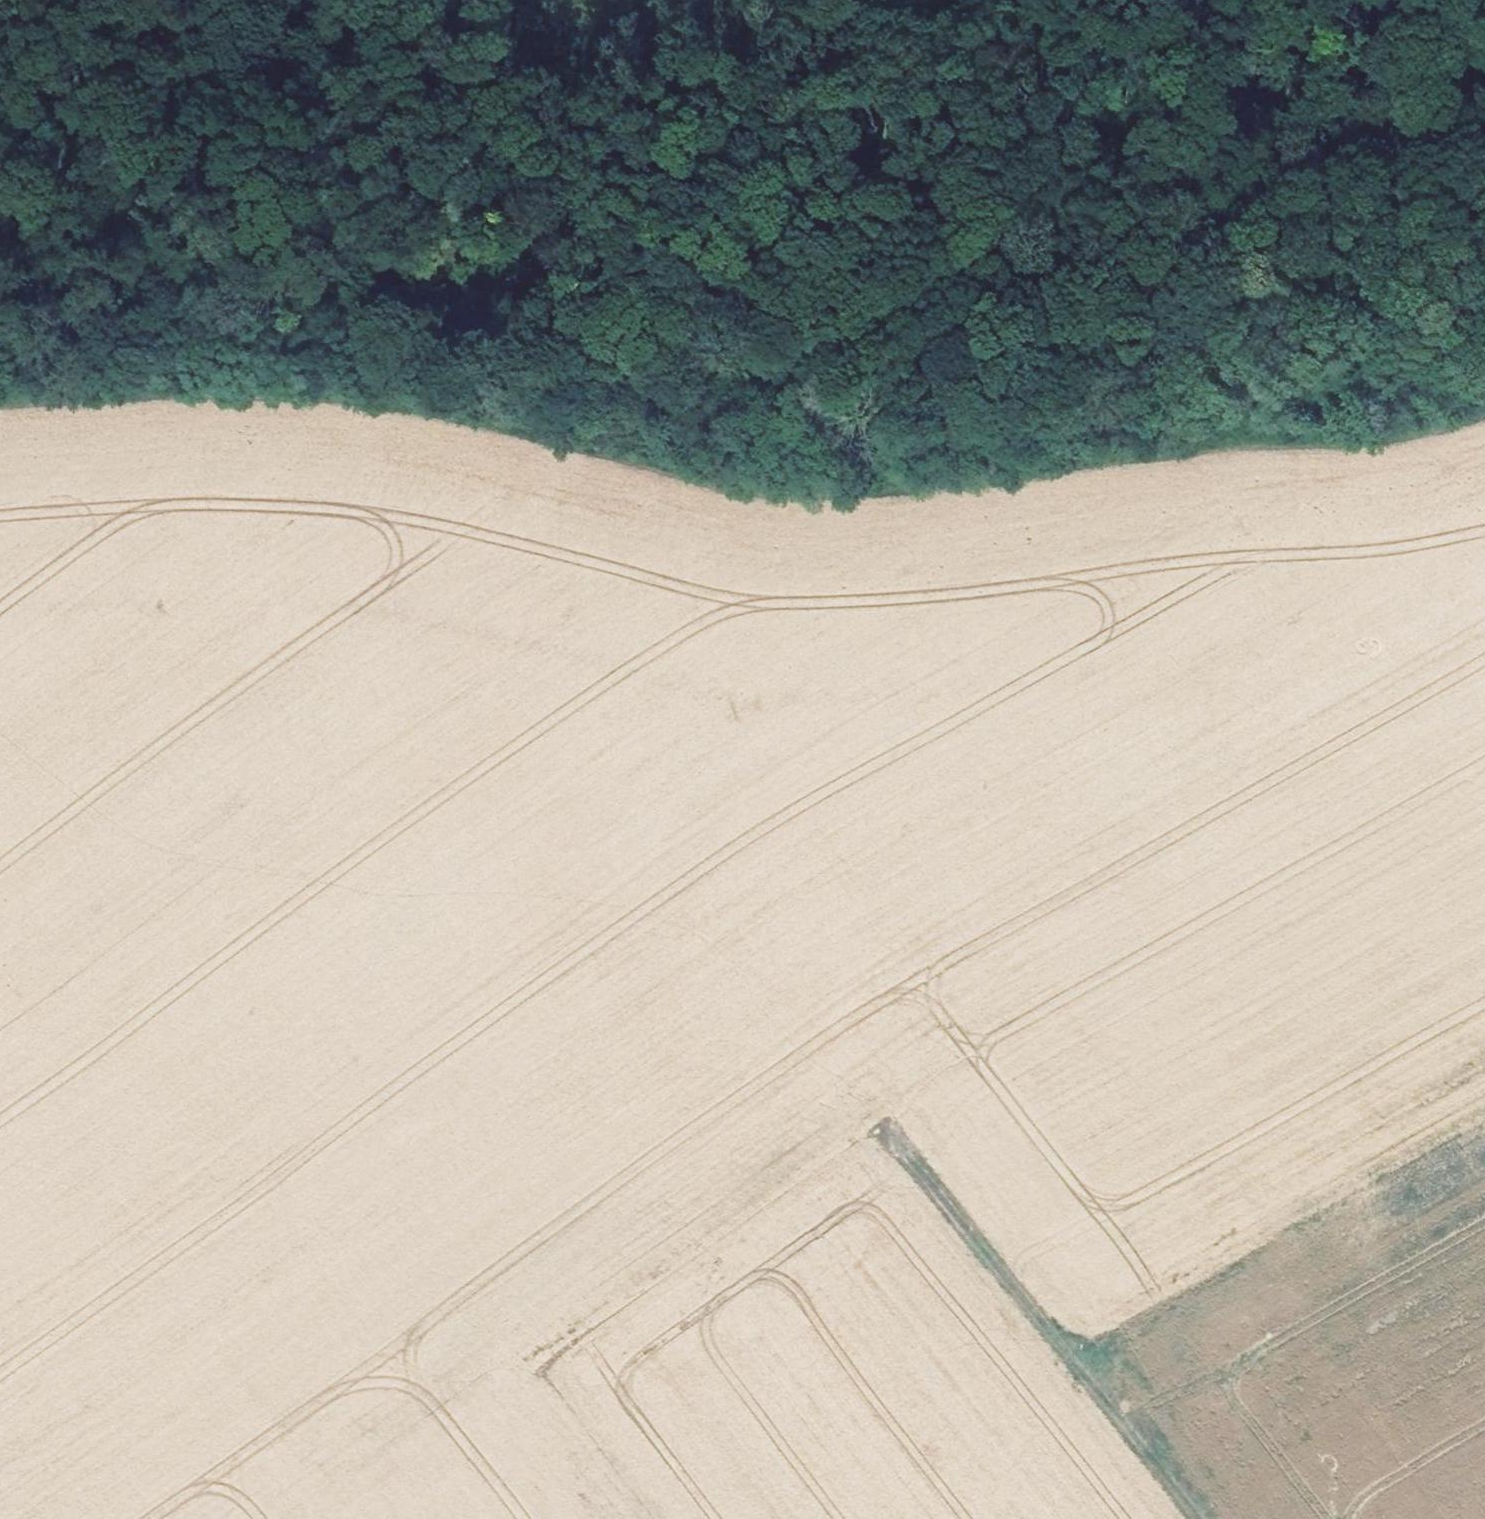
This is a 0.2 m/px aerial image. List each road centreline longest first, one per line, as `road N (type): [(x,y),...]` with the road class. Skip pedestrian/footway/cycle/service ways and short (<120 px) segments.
road 1 (track): [(1408,0),(1464,156),(1265,219),(1176,211),(1087,238),(1023,217),(976,145),(0,166)]
road 2 (track): [(1194,1518),(899,1151)]

